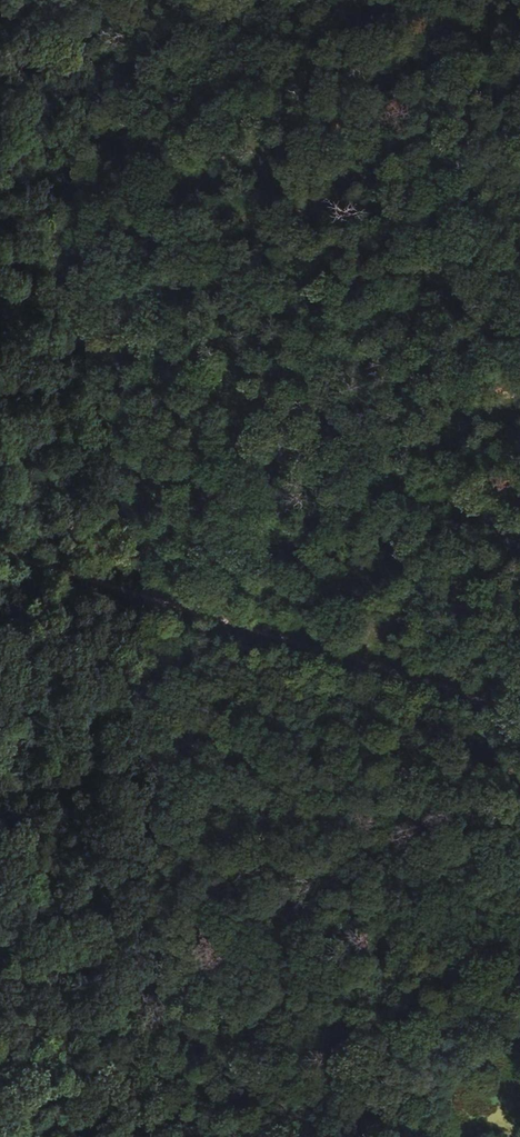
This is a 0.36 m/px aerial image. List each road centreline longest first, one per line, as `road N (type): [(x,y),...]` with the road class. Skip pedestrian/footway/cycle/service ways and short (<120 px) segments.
road 1 (track): [(404,0),(0,240)]

